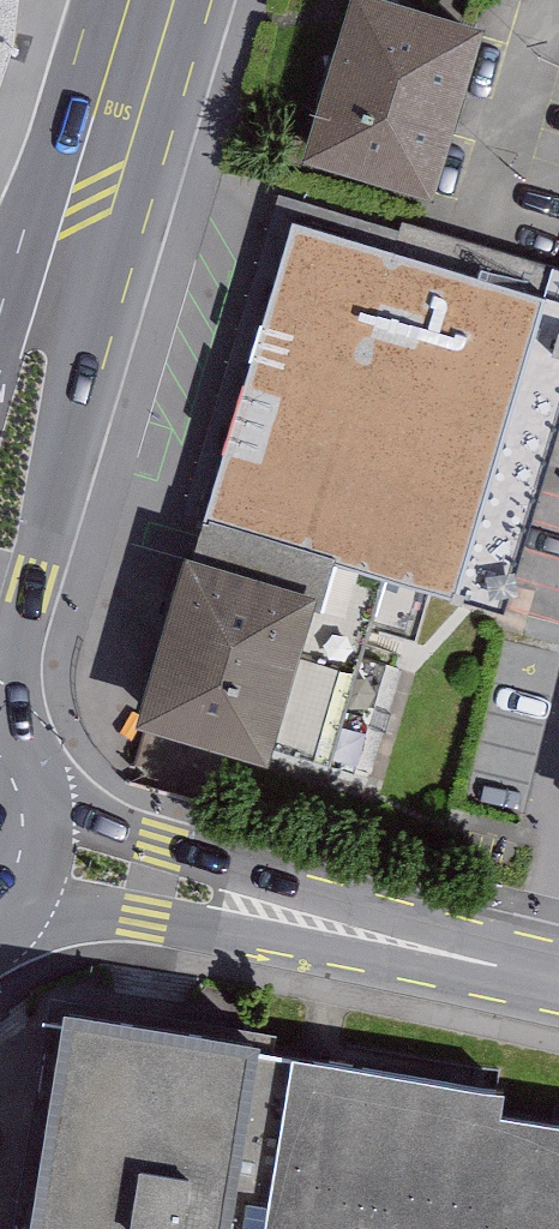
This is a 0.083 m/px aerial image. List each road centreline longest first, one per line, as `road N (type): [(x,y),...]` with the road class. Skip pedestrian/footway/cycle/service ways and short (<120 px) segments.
road 1 (tertiary): [(154,0),(39,363)]
road 2 (tertiary): [(347,936),(160,855),(42,788)]
road 3 (tertiary): [(9,918),(347,936)]
road 4 (tertiary): [(0,635),(39,363)]
road 5 (tertiary): [(558,982),(347,936)]
road 6 (tertiary): [(9,918),(43,857),(42,788)]

